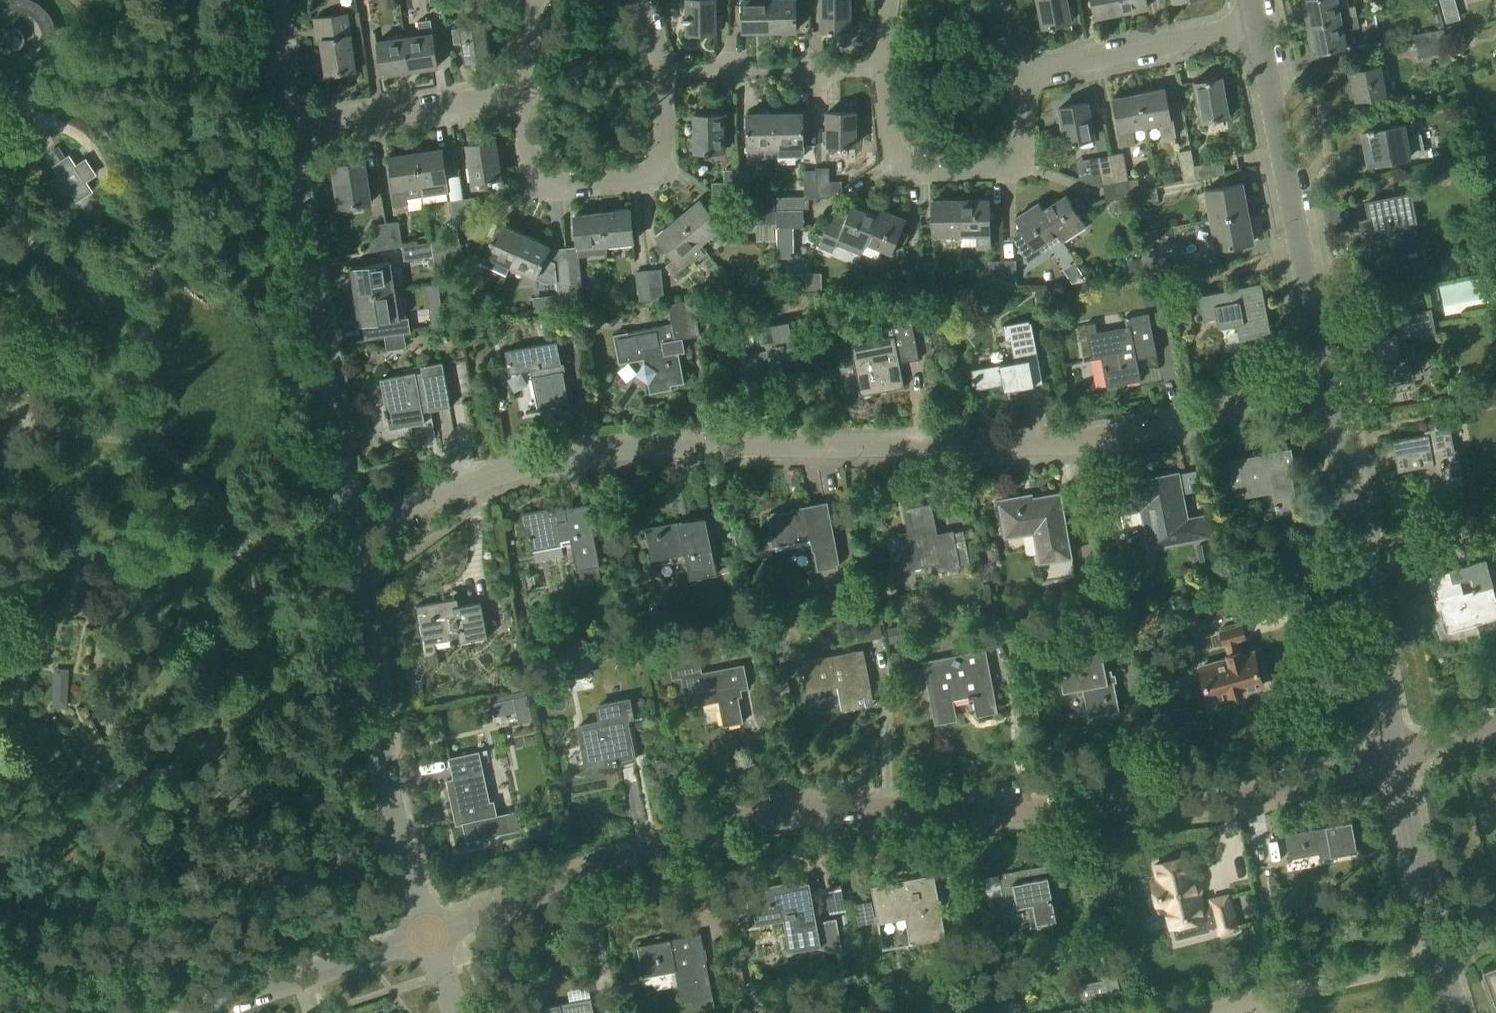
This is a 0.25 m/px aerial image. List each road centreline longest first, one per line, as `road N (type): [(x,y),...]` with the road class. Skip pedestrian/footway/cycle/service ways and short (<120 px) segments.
road 1 (residential): [(347,529),(495,475),(637,447),(1026,443),(1145,432),(1322,365)]
road 2 (residential): [(430,935),(772,811),(1230,804),(1398,755)]
road 3 (residential): [(430,935),(389,809),(347,529)]
road 4 (residential): [(347,529),(289,134)]
road 5 (residential): [(1398,755),(1322,365)]
road 6 (residential): [(1322,365),(1257,27)]
road 7 (residential): [(526,93),(529,154),(543,184),(637,182),(657,174),(663,160),(662,73)]
road 8 (residential): [(881,69),(891,149),(913,172),(1011,166),(1024,150),(1019,73)]
road 9 (residential): [(1456,1012),(1398,755)]
road 10 (residential): [(1019,73),(1257,27)]
road 11 (residential): [(202,1012),(430,935)]
road 12 (residential): [(289,134),(526,93)]
road 13 (residential): [(289,134),(268,0)]

